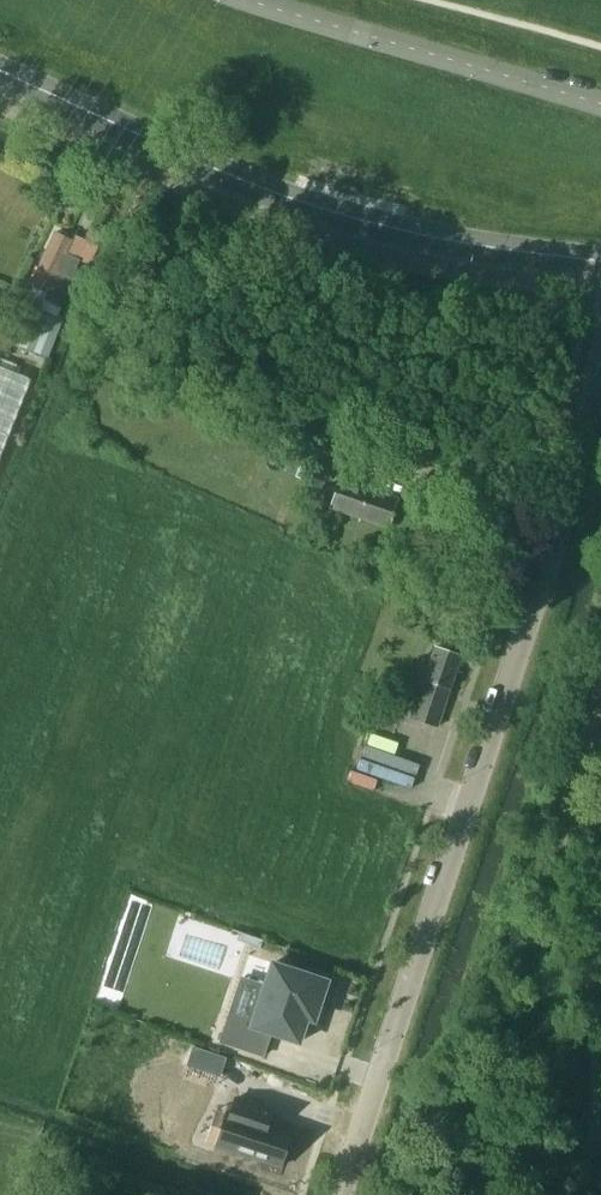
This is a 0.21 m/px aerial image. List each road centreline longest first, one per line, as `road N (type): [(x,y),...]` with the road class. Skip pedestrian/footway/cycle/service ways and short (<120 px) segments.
road 1 (unclassified): [(339,1194),(566,510),(600,361)]
road 2 (tertiary): [(600,261),(489,247),(305,204),(0,74)]
road 3 (track): [(576,1194),(592,1141),(590,944),(554,829),(600,666)]
road 4 (unclassified): [(600,104),(242,0)]

